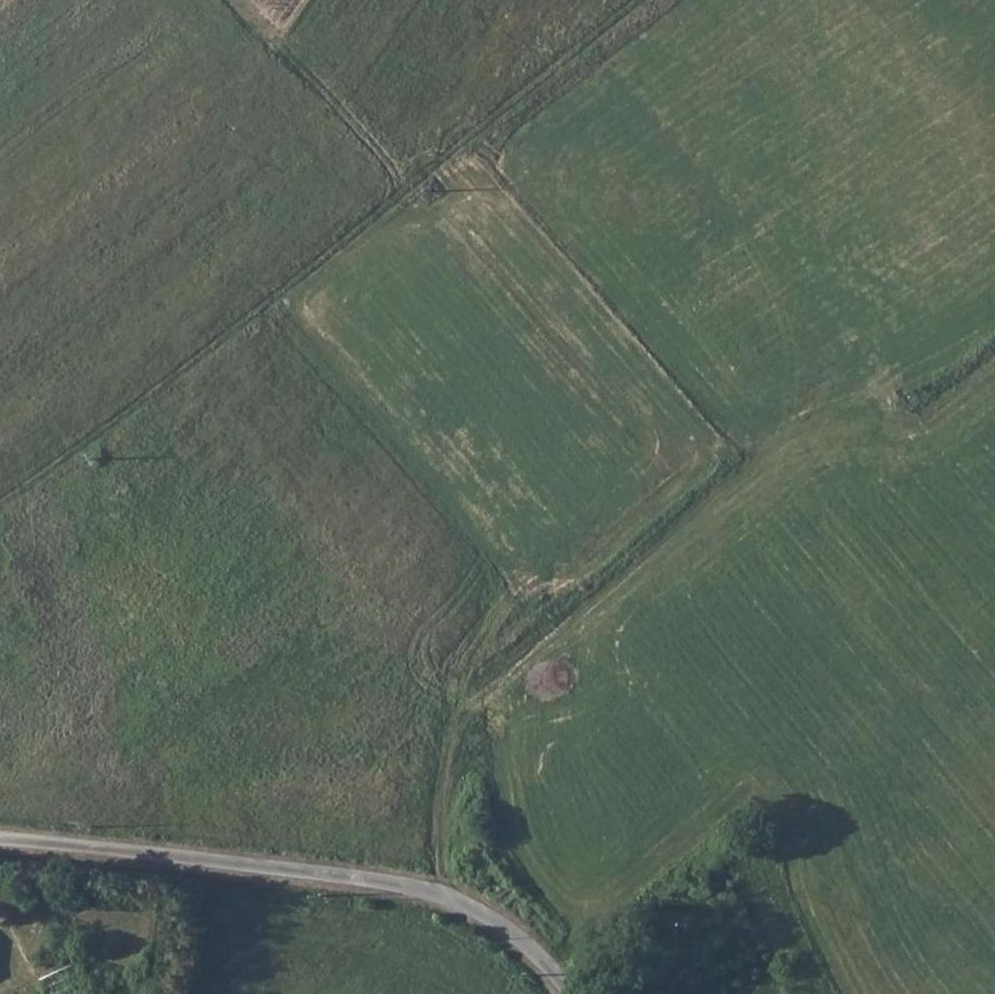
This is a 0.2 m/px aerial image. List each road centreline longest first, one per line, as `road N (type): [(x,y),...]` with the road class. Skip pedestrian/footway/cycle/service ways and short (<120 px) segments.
road 1 (track): [(0,507),(97,441),(649,0)]
road 2 (unclassified): [(570,993),(548,959),(441,900),(0,846)]

